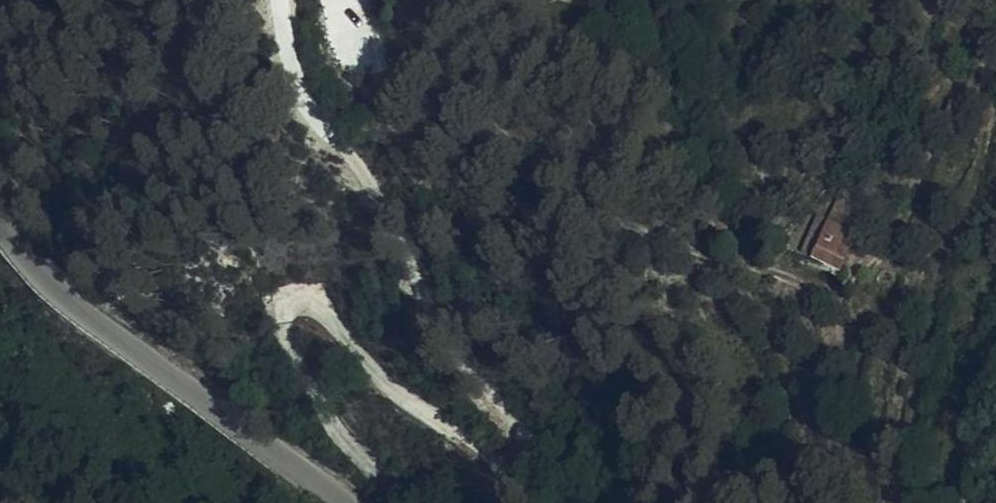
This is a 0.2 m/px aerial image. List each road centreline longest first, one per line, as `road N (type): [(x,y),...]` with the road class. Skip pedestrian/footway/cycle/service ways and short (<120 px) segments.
road 1 (track): [(428,0),(414,15),(428,59),(517,138),(669,230),(794,284)]
road 2 (unclassified): [(0,225),(46,284),(350,502)]

